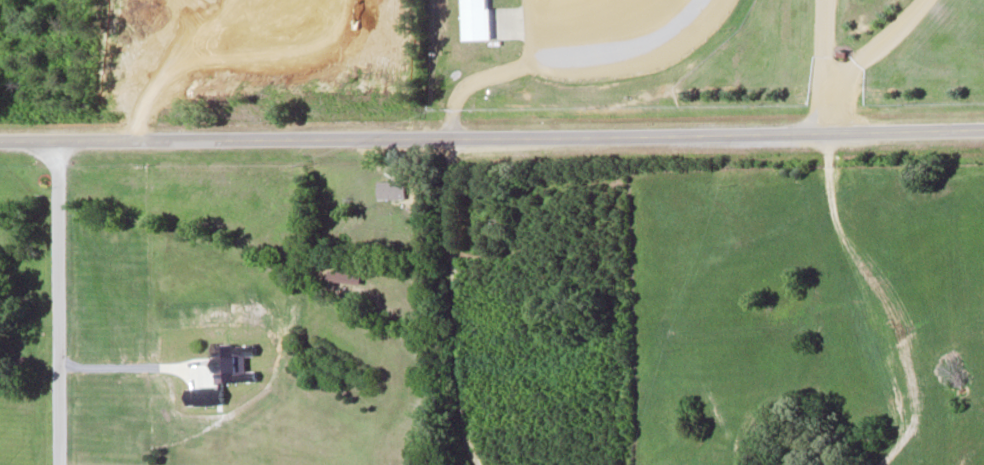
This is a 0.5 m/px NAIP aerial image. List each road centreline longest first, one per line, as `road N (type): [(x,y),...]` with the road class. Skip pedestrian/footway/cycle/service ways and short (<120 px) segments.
road 1 (residential): [(983,127),(0,138)]
road 2 (residential): [(54,137),(55,464)]
road 3 (residential): [(825,129),(825,0)]
road 4 (residential): [(825,79),(890,40),(921,0)]

